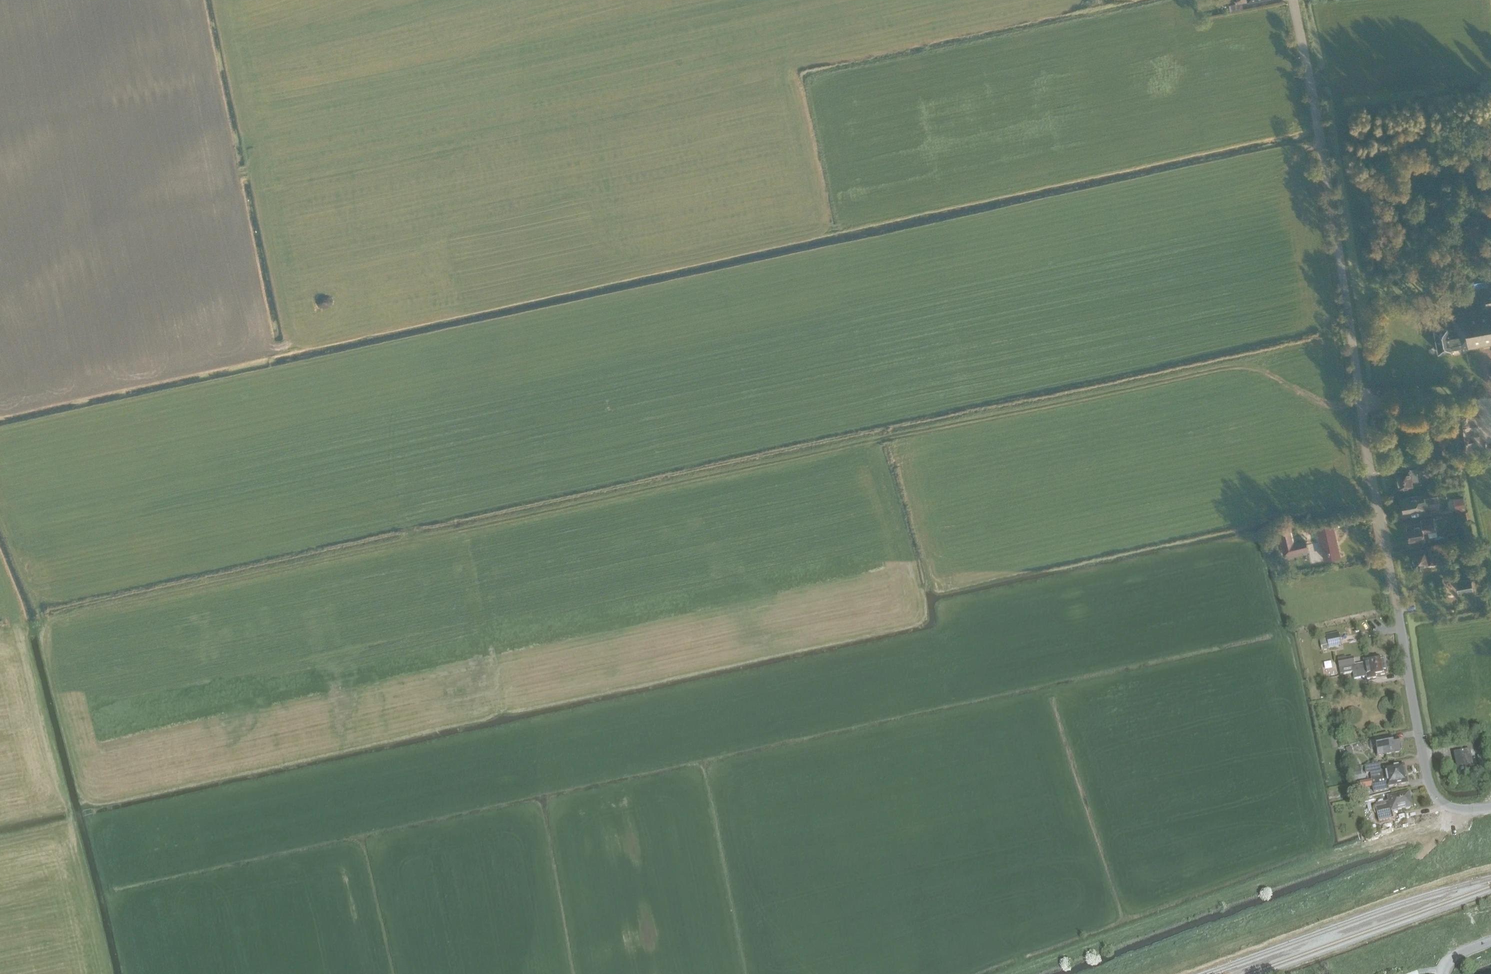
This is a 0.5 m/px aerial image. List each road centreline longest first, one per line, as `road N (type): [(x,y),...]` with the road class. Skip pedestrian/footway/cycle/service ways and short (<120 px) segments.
road 1 (track): [(1361,404),(1323,404),(1268,373),(1232,365),(38,627)]
road 2 (unclassified): [(1490,807),(1452,808),(1429,785),(1293,0)]
road 3 (track): [(1452,808),(1436,827),(1010,973)]

